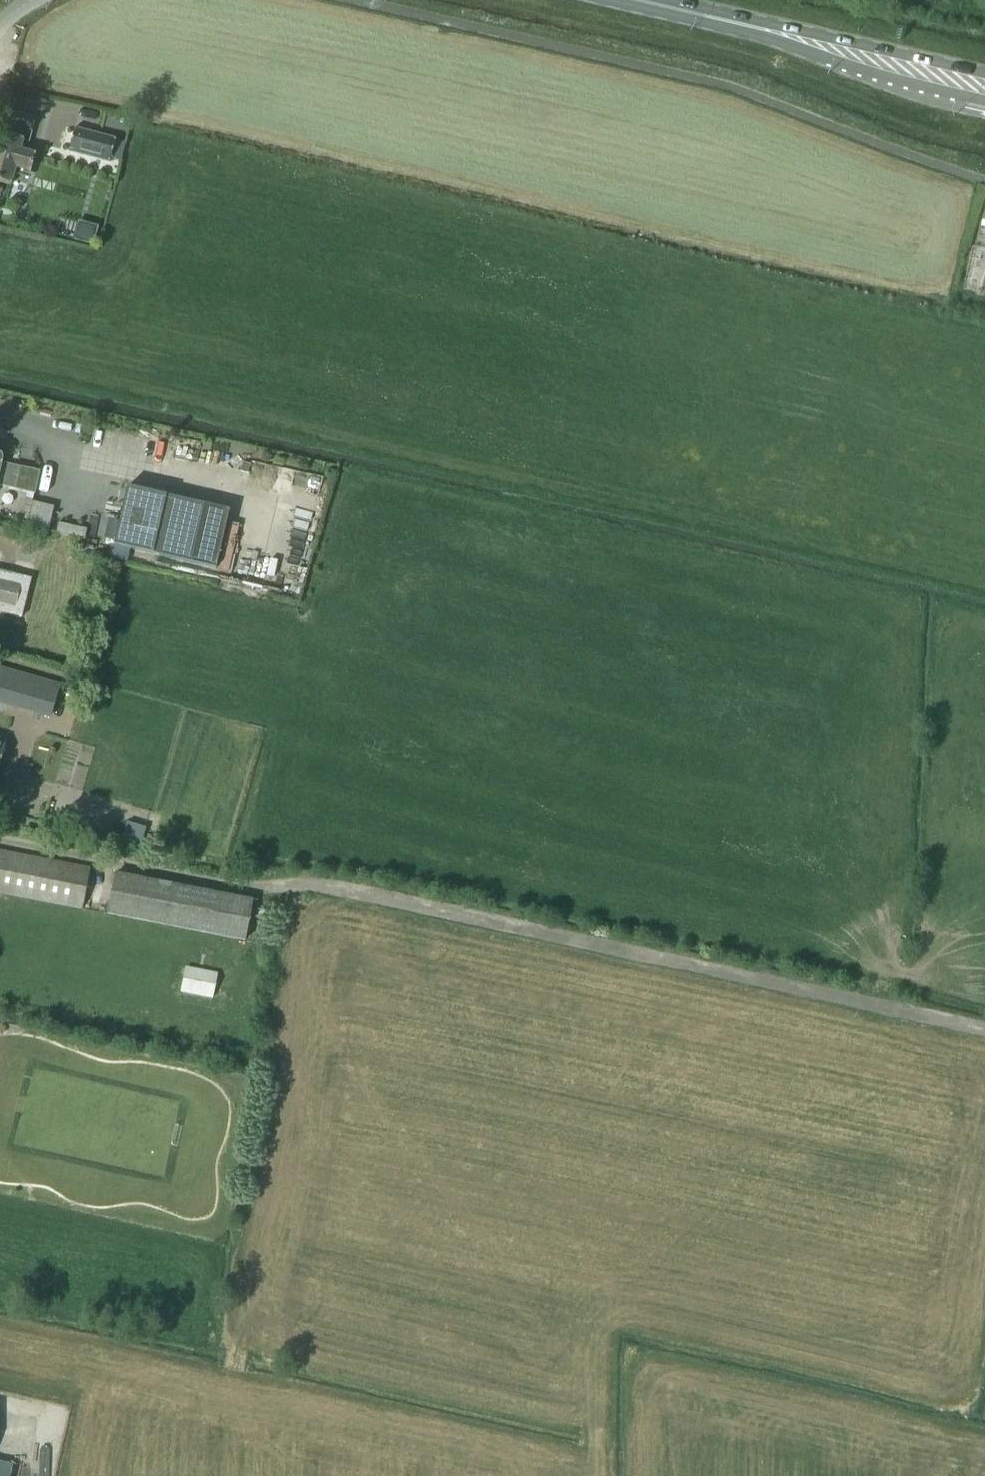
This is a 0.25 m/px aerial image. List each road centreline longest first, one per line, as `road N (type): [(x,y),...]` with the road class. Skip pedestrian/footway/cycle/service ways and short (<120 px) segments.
road 1 (primary): [(984,88),(639,0)]

